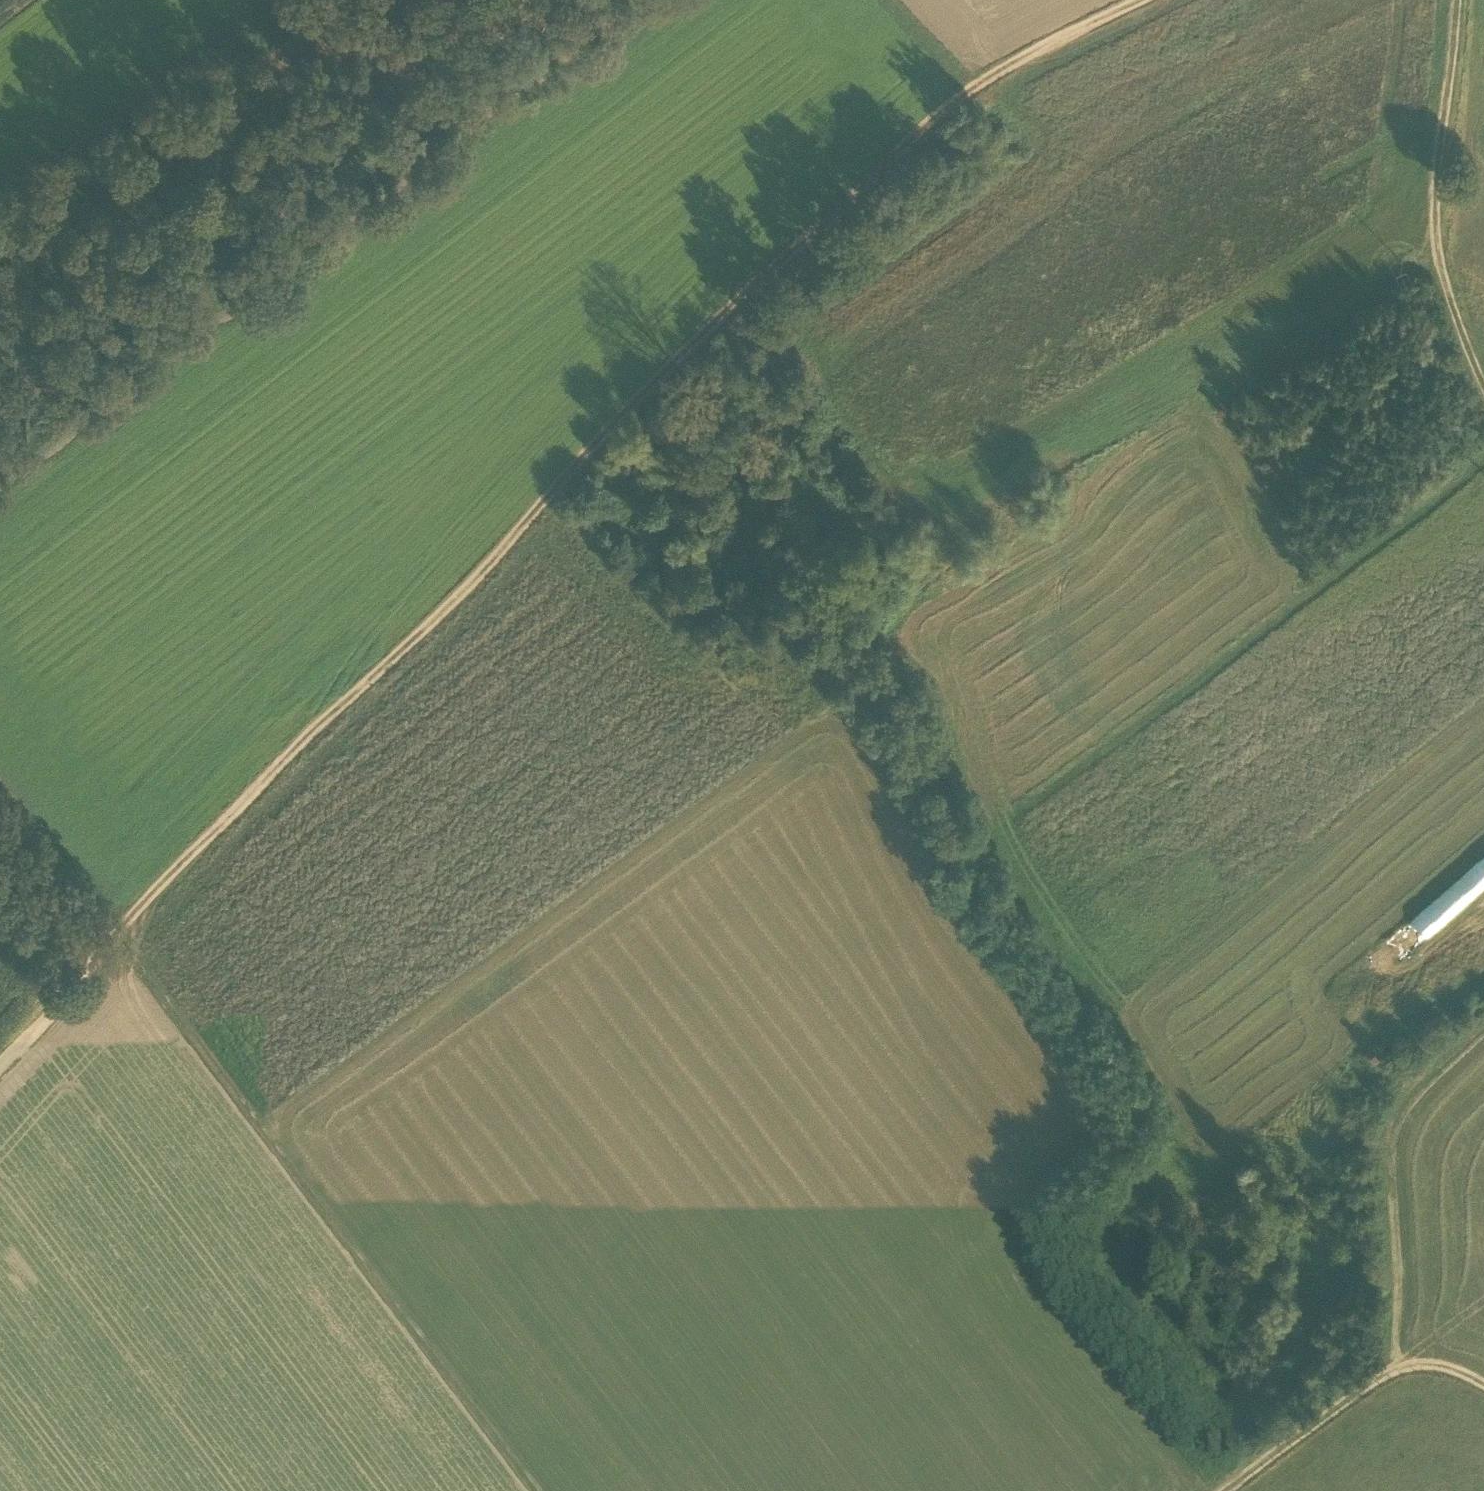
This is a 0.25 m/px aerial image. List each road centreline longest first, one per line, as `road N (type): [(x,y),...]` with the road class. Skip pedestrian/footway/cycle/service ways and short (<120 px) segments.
road 1 (track): [(970,84),(937,109),(121,941)]
road 2 (track): [(529,1490),(121,941)]
road 3 (track): [(1457,0),(1430,233),(1452,325),(1483,402)]
road 4 (track): [(1391,1372),(1380,1140),(1483,1032)]
road 5 (track): [(1224,1490),(1391,1372),(1434,1368),(1483,1387)]
road 6 (track): [(1150,0),(970,84)]
road 7 (track): [(0,807),(96,963)]
road 8 (track): [(121,941),(0,1068)]
road 9 (track): [(876,0),(970,84)]

